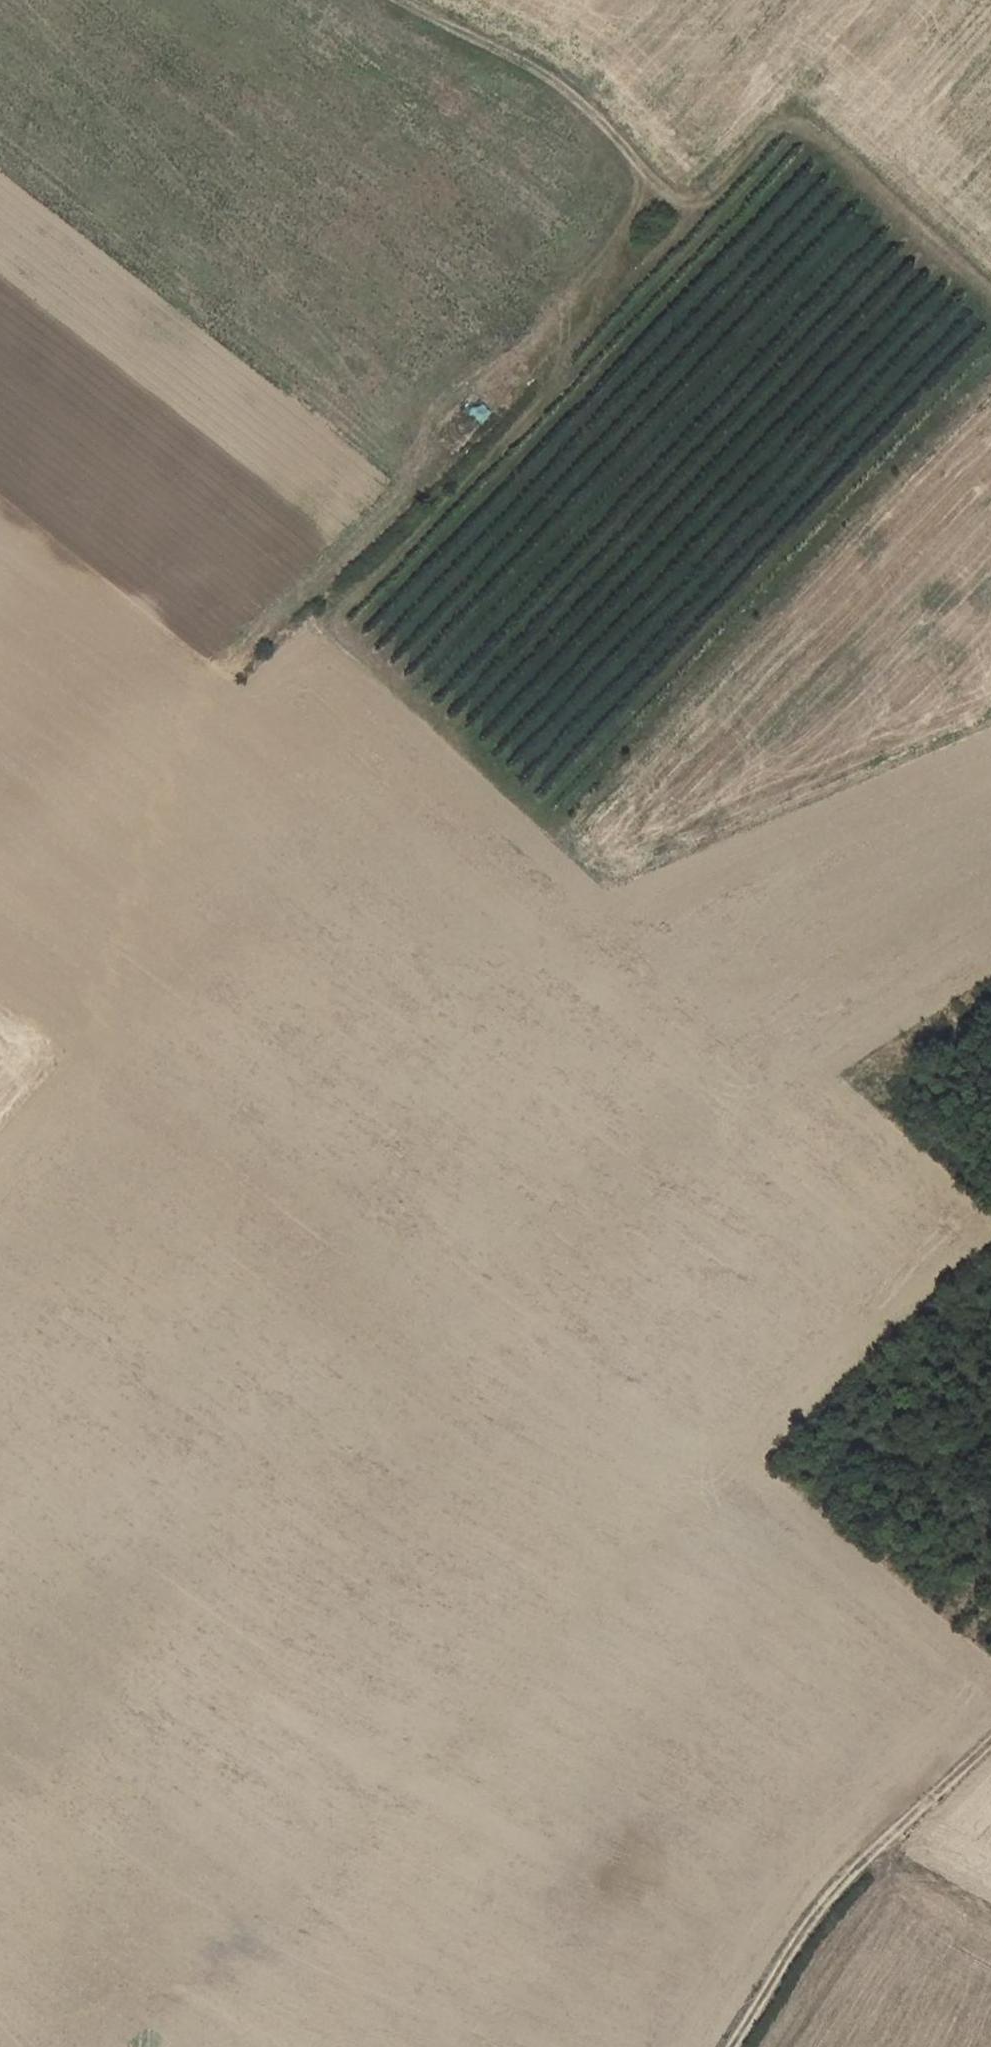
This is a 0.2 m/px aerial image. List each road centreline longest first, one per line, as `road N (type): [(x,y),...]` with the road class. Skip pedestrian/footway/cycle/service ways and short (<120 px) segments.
road 1 (track): [(740,2046),(810,1921),(990,1738)]

